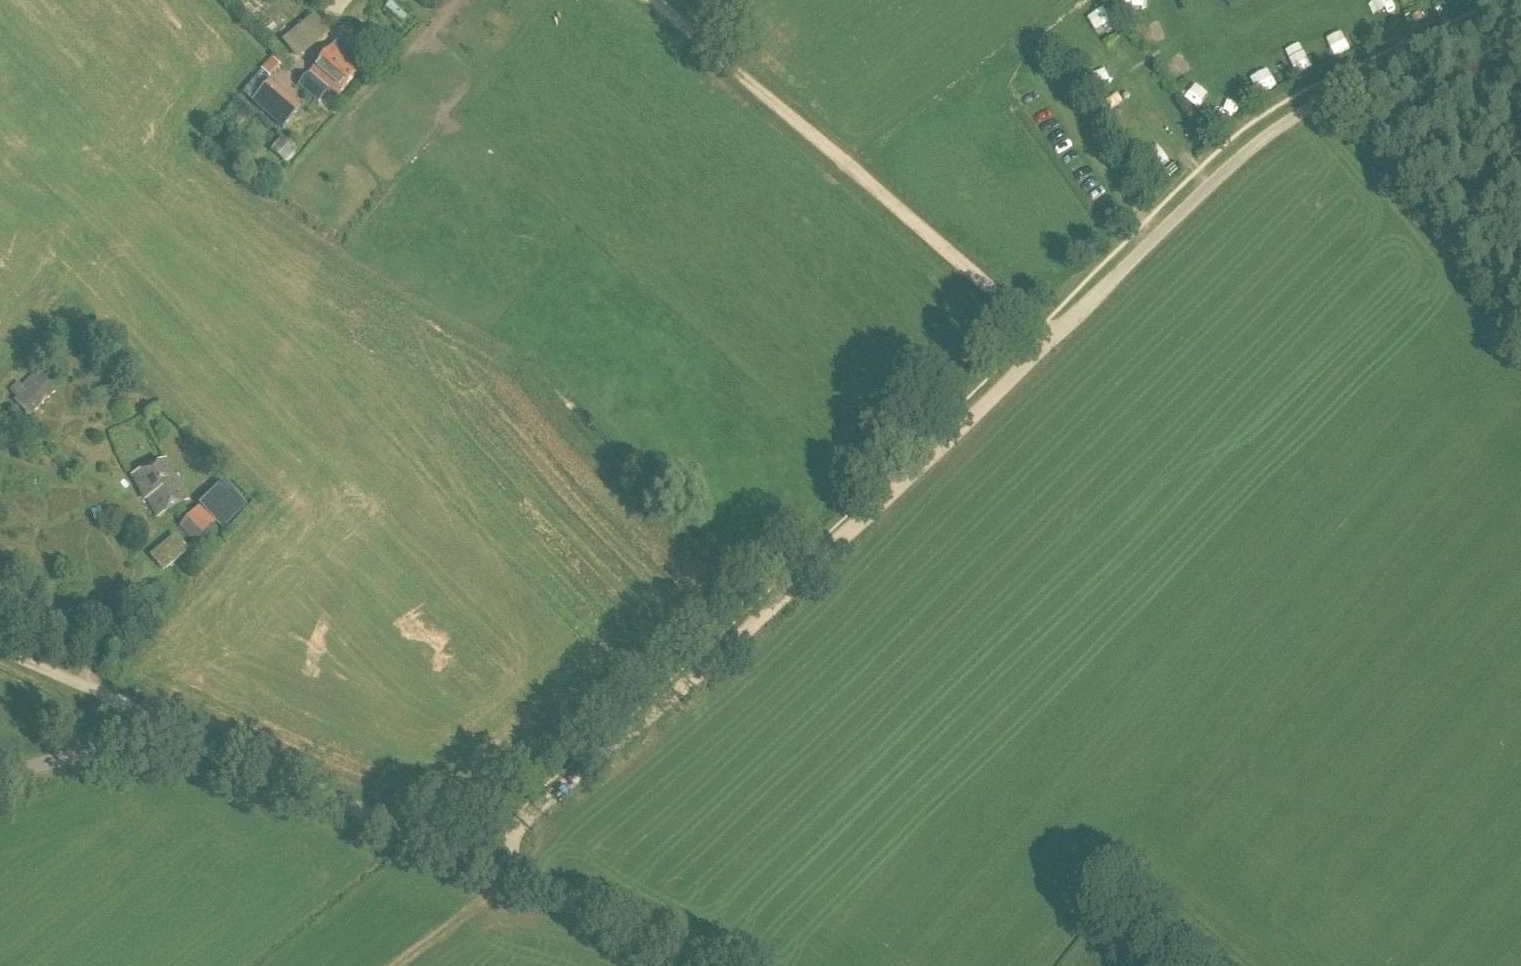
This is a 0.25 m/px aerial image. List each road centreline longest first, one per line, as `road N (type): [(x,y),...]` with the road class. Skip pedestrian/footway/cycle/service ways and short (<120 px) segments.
road 1 (track): [(495,871),(522,824),(807,580),(1049,340)]
road 2 (unclassified): [(720,965),(210,747),(127,742),(0,774)]
road 3 (track): [(1049,340),(1238,159),(1300,115),(1520,11)]
road 4 (track): [(1049,340),(651,0)]
road 5 (track): [(1213,183),(1075,21)]
road 6 (track): [(1155,237),(1036,75)]
road 7 (track): [(0,647),(125,706),(151,741)]

